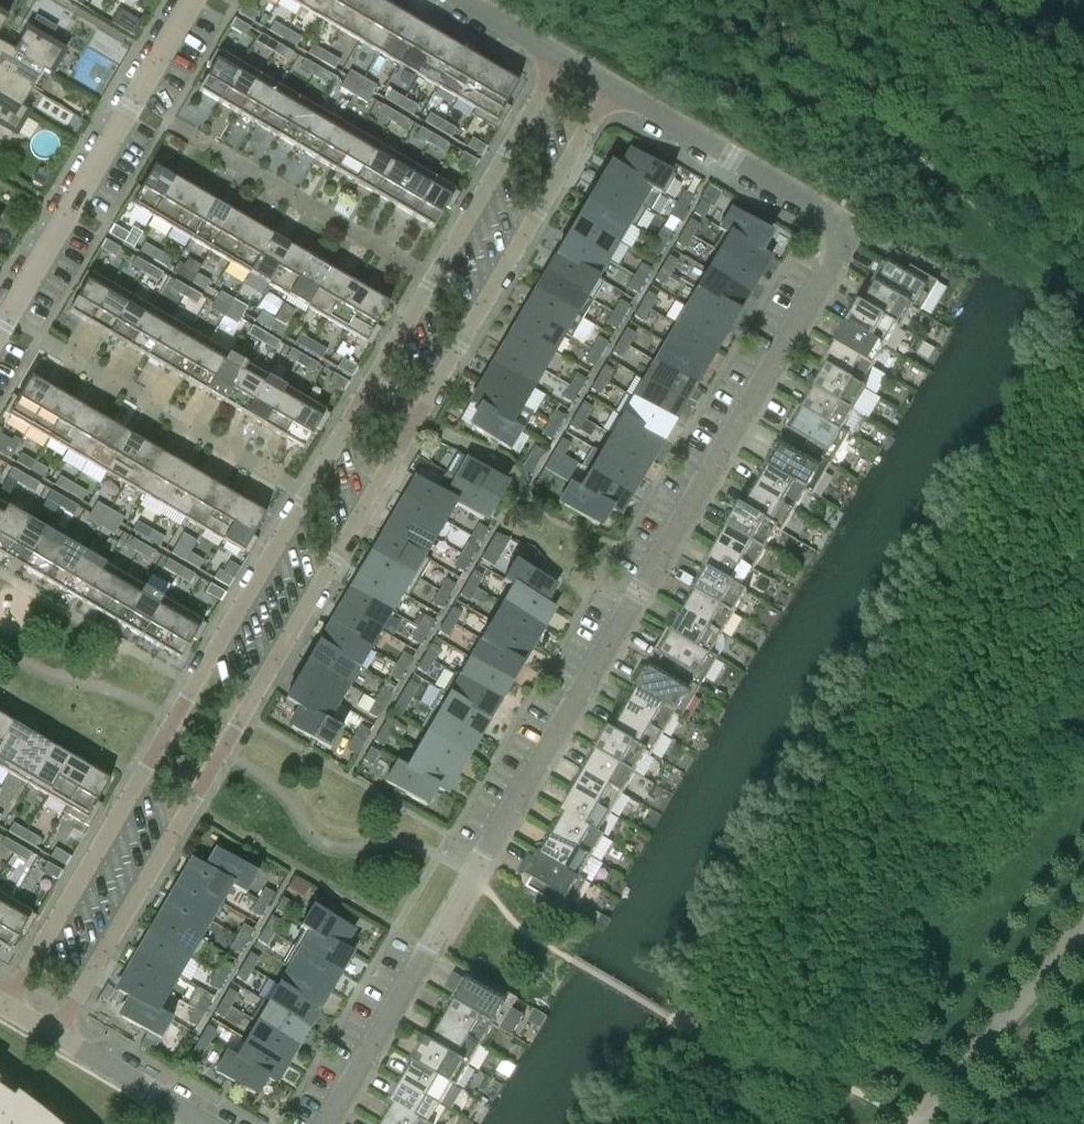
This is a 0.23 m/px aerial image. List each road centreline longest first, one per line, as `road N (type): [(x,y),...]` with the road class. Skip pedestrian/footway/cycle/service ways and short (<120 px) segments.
road 1 (residential): [(325,1123),(839,239),(830,219),(805,199),(611,86)]
road 2 (residential): [(56,1036),(411,425)]
road 3 (residential): [(6,1004),(305,494)]
road 4 (residential): [(411,425),(611,86)]
road 5 (residential): [(431,280),(134,107)]
road 6 (residential): [(305,494),(78,359)]
road 7 (residential): [(431,280),(562,57)]
road 8 (residential): [(0,328),(134,107)]
road 9 (residential): [(208,1123),(56,1036)]
road 10 (residential): [(365,399),(431,280)]
road 11 (residential): [(134,107),(195,0)]

